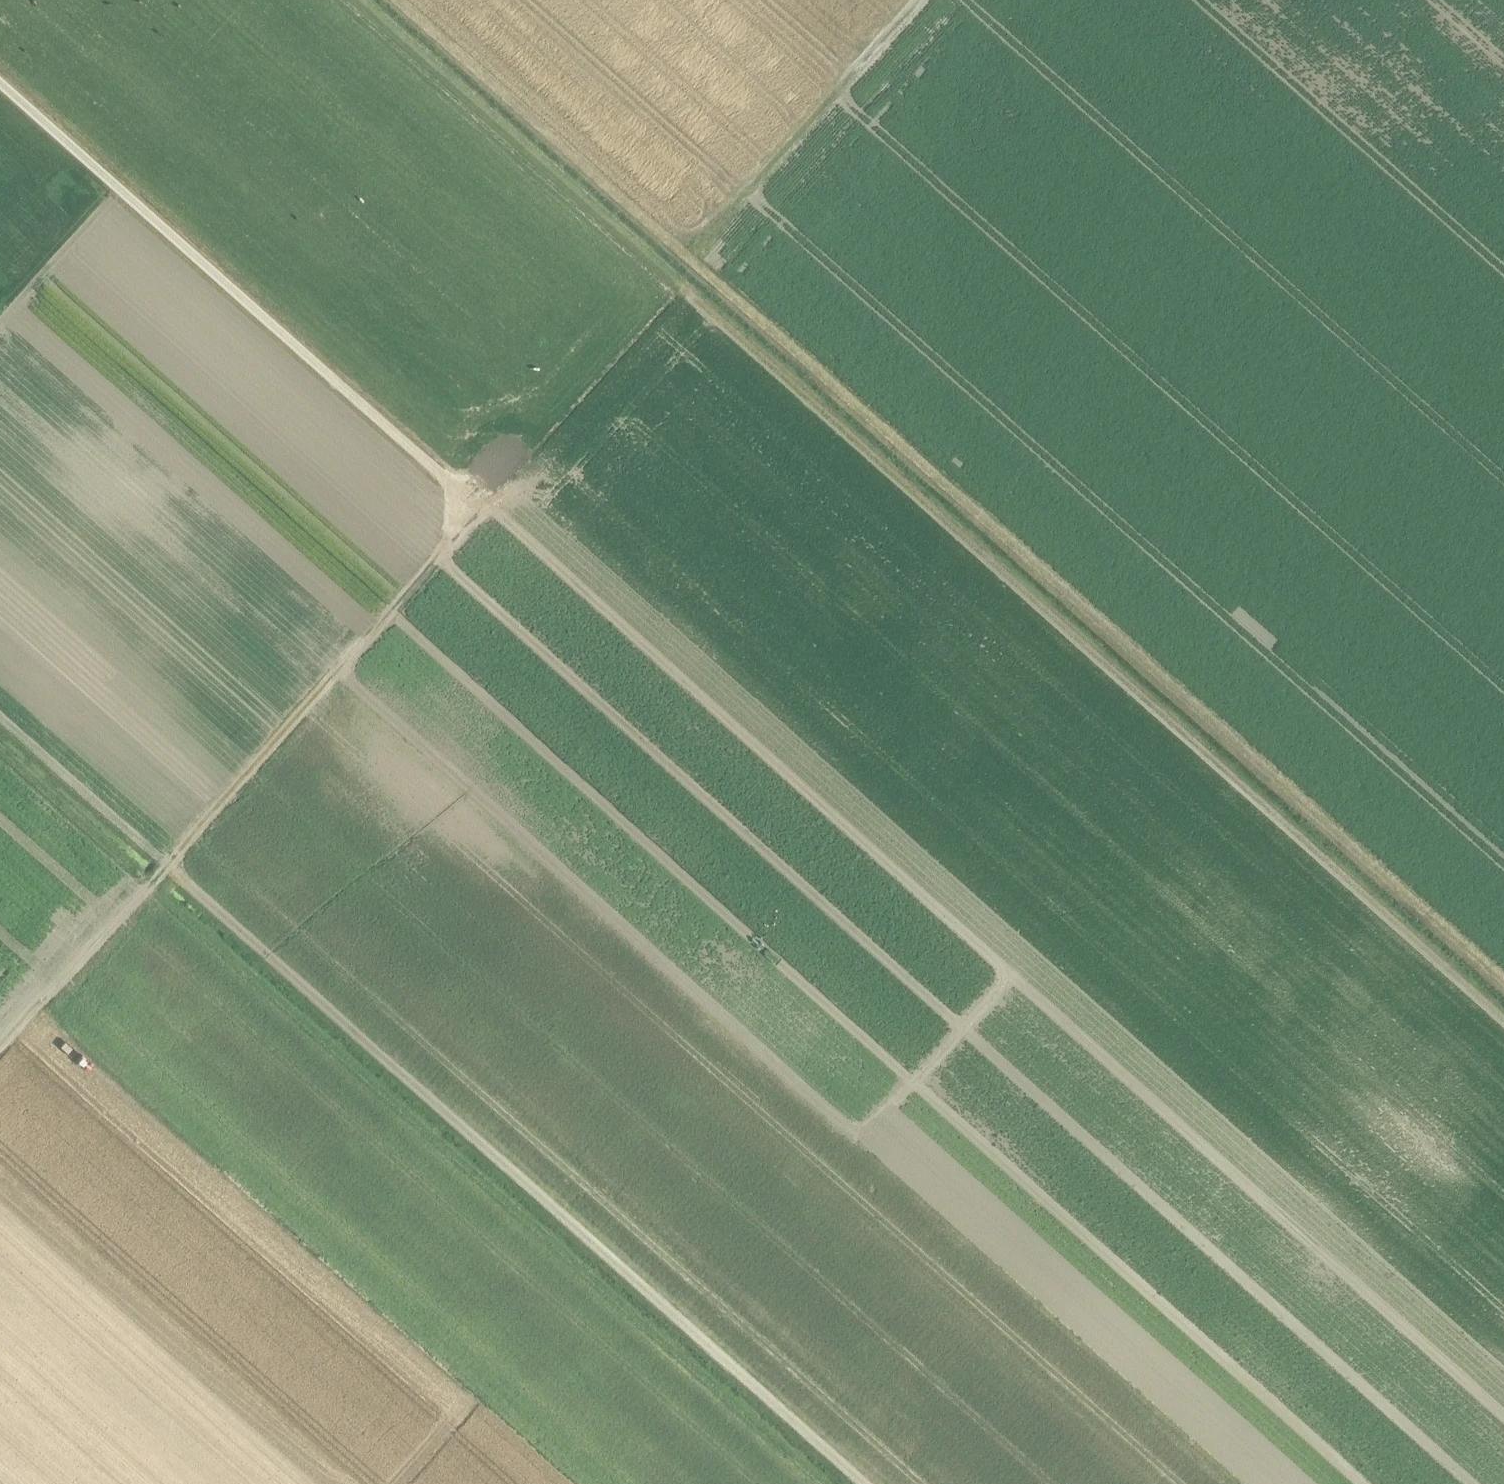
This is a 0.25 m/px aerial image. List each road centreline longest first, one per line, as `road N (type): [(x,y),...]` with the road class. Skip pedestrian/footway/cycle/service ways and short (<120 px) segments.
road 1 (track): [(470,502),(0,83)]

